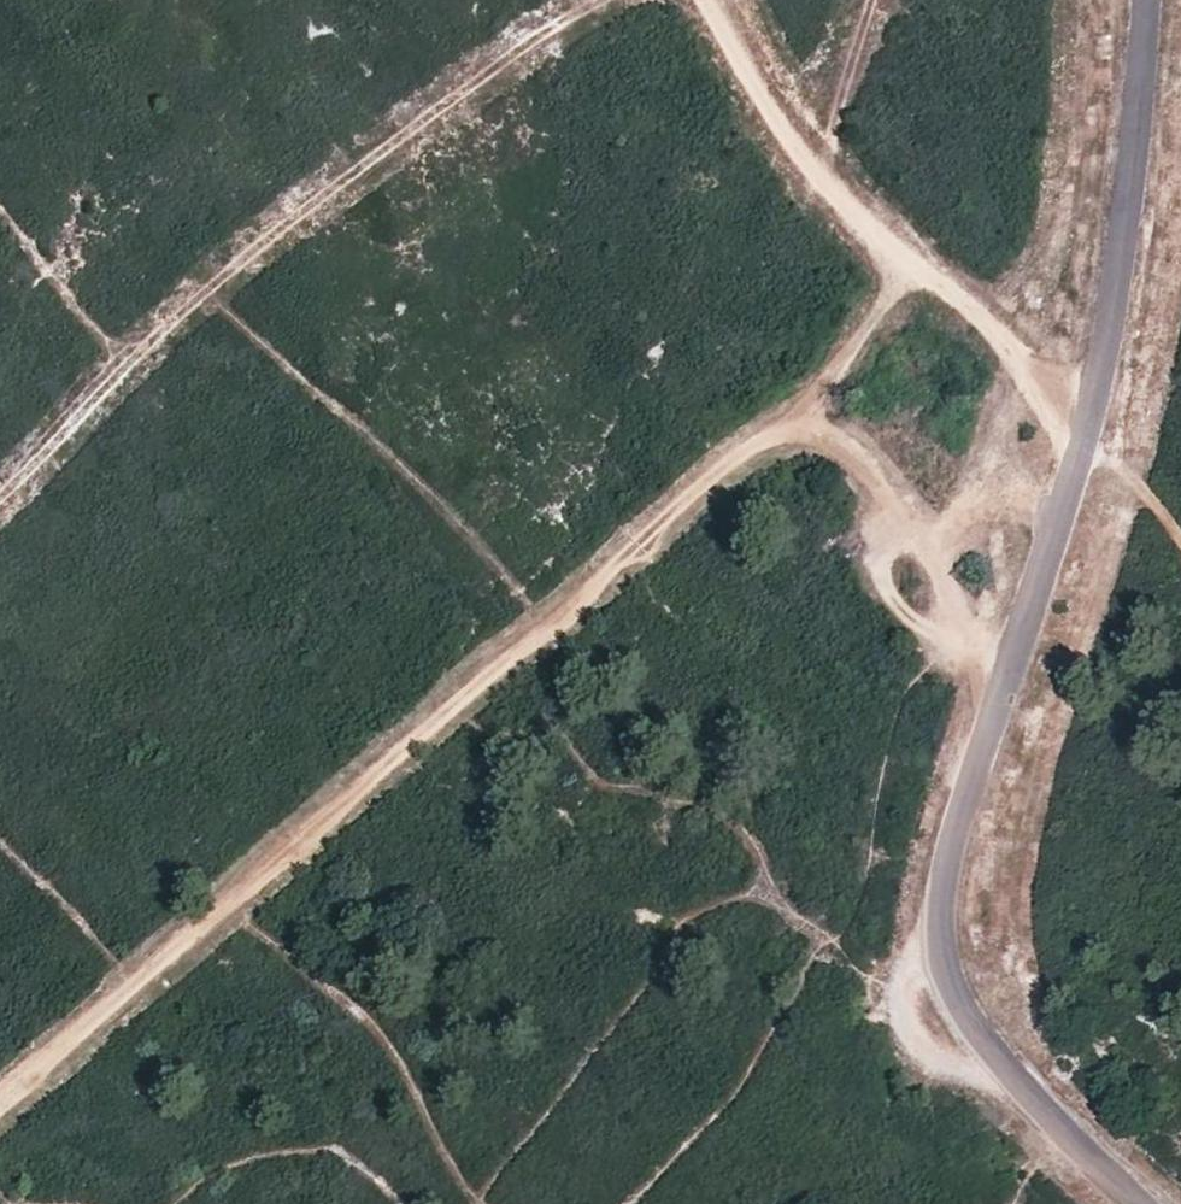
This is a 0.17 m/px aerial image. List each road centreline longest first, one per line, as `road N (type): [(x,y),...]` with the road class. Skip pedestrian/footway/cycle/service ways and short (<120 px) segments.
road 1 (track): [(703,0),(908,273),(804,413),(0,1097)]
road 2 (residential): [(1144,1203),(985,1045),(942,924),(1091,413),(1124,242),(1145,0)]
road 3 (track): [(484,1203),(709,904),(773,897),(823,940),(846,940),(872,888),(898,692),(959,648)]
road 4 (track): [(0,497),(54,452),(266,235),(594,0)]
road 5 (track): [(207,296),(480,530),(545,627)]
road 6 (track): [(452,708),(493,732),(553,728),(603,783),(738,821),(764,856),(773,897)]
road 7 (track): [(222,906),(397,1044),(477,1203)]
road 8 (track): [(804,413),(866,469),(924,548),(1000,729)]
road 9 (track): [(642,1203),(741,1101),(823,940)]
road 10 (track): [(181,1203),(222,1177),(346,1146),(399,1203)]
road 11 (track): [(1091,413),(908,273)]
road 12 (track): [(902,518),(881,553),(888,607),(932,639),(972,653)]
road 13 (track): [(0,847),(133,982)]
road 14 (track): [(831,171),(864,0)]
road 15 (track): [(916,537),(1001,511),(1059,526)]

